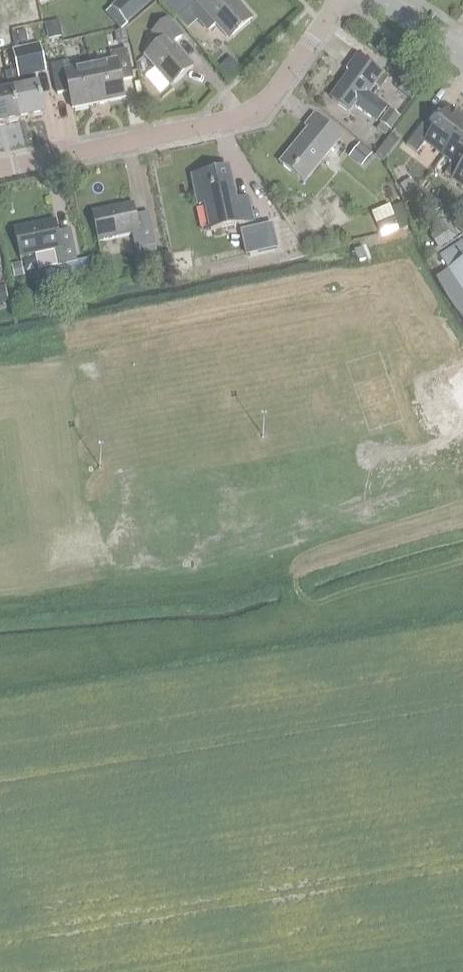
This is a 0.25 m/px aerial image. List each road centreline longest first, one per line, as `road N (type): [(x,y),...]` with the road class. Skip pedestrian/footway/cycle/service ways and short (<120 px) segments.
road 1 (residential): [(0,165),(257,106),(338,0)]

